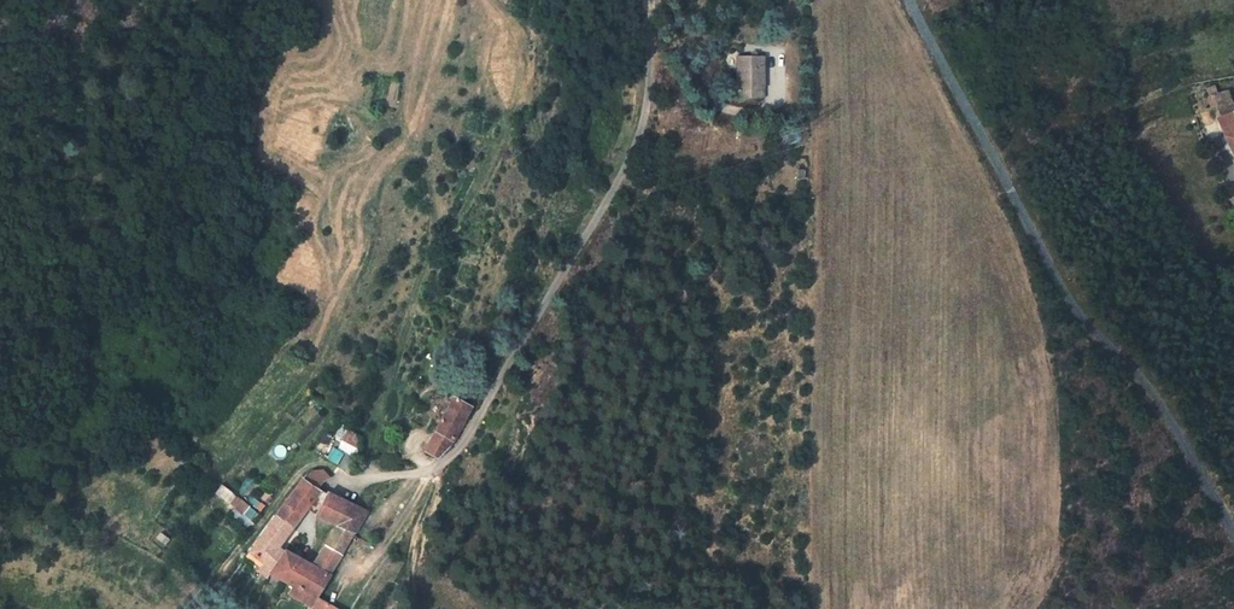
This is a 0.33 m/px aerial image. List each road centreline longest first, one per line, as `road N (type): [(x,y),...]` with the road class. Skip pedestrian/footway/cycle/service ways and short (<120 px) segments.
road 1 (unclassified): [(907,0),(1070,300),(1174,429),(1233,536)]
road 2 (unclassified): [(652,0),(643,128),(459,454),(436,472),(357,483)]
road 3 (track): [(414,608),(411,548),(436,472)]

